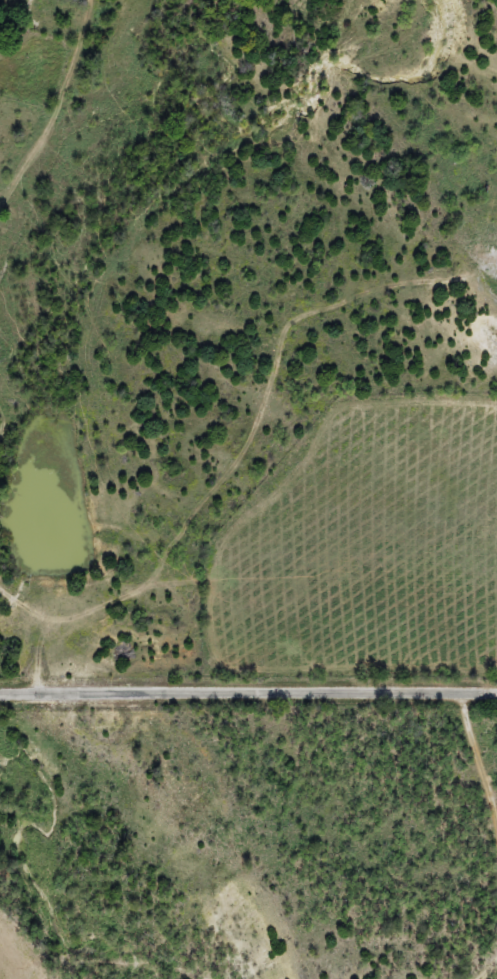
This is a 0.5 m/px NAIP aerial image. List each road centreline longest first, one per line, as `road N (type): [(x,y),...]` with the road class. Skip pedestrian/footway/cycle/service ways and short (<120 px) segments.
road 1 (residential): [(0,697),(496,689)]

